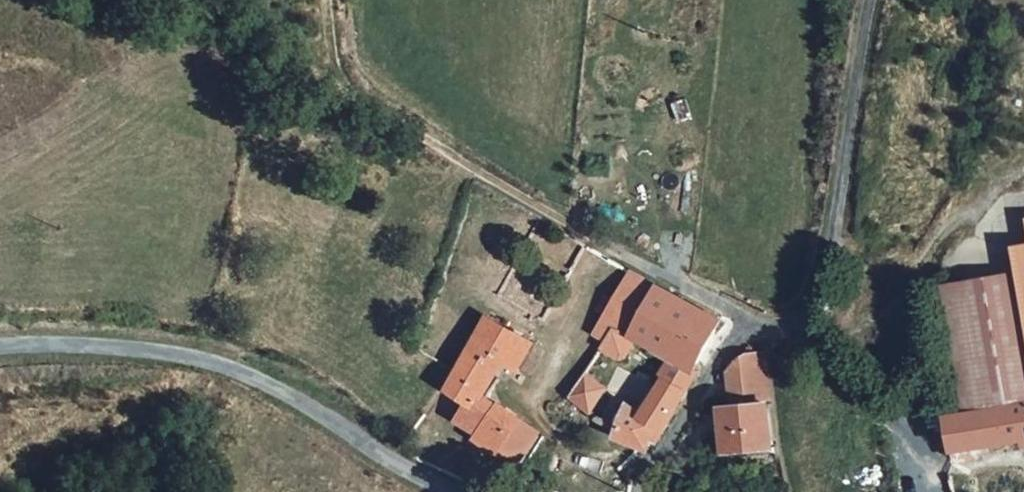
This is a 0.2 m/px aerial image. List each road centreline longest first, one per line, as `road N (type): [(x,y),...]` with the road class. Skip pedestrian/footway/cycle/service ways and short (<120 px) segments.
road 1 (unclassified): [(0,348),(166,350),(262,379),(455,491)]
road 2 (track): [(617,249),(355,99),(328,60),(324,0)]
road 3 (unclassified): [(647,491),(726,344),(749,328),(795,327)]

